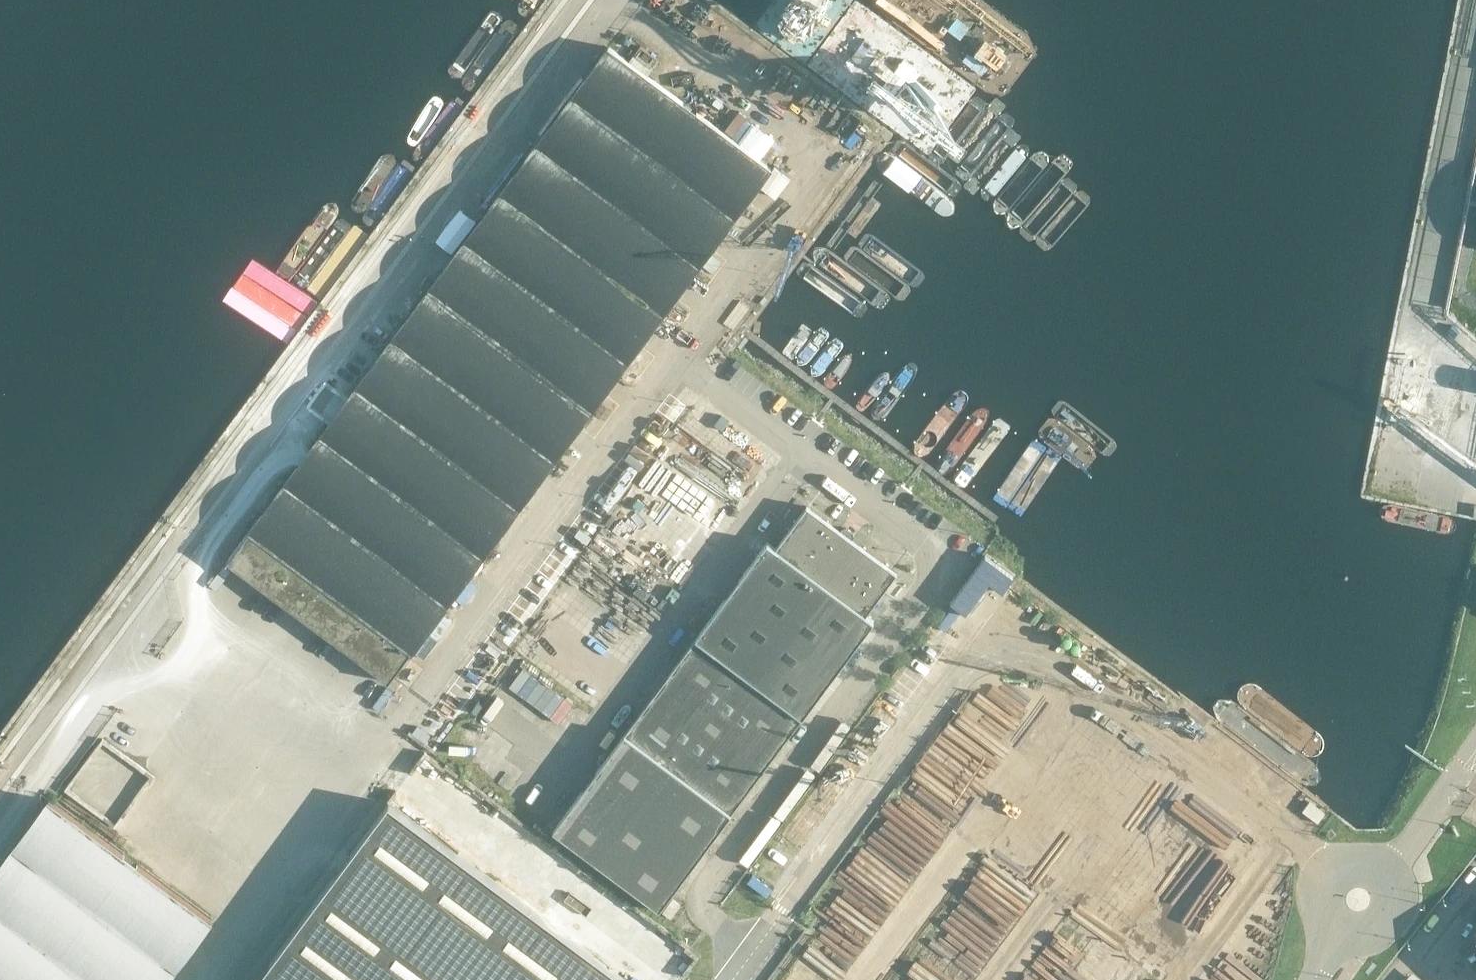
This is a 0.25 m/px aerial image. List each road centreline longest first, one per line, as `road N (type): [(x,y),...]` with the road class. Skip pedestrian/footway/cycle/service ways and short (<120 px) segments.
road 1 (unclassified): [(329,816),(232,979)]

